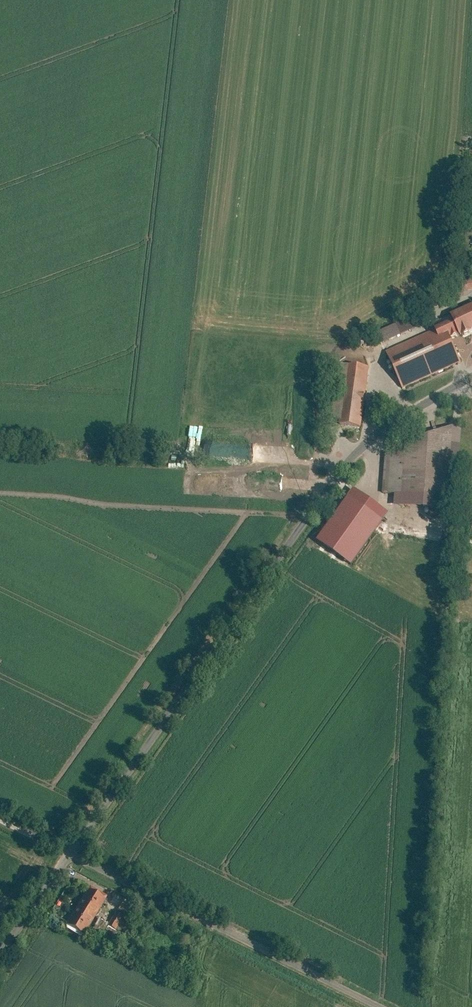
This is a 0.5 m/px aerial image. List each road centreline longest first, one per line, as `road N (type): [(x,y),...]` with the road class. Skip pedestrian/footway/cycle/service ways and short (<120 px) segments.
road 1 (unclassified): [(71,855),(373,435),(471,377)]
road 2 (unclassified): [(376,1006),(71,855)]
road 3 (unclassified): [(0,957),(71,855)]

